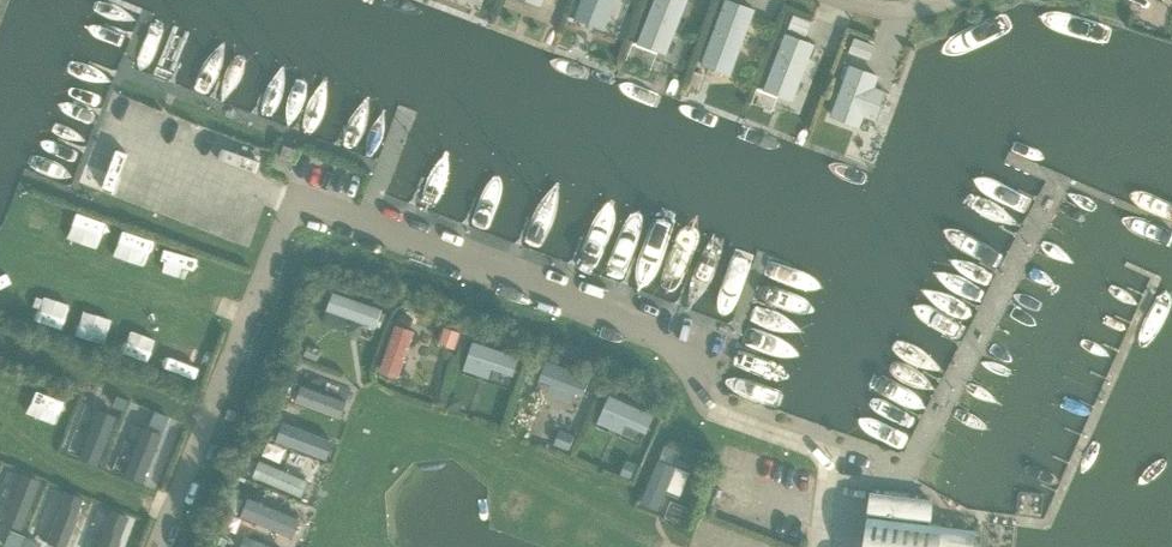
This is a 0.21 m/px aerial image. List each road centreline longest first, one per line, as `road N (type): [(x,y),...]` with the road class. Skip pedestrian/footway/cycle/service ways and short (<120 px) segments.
road 1 (unclassified): [(152,546),(297,191),(684,341)]
road 2 (unclassified): [(822,546),(830,451),(709,406),(684,341)]

